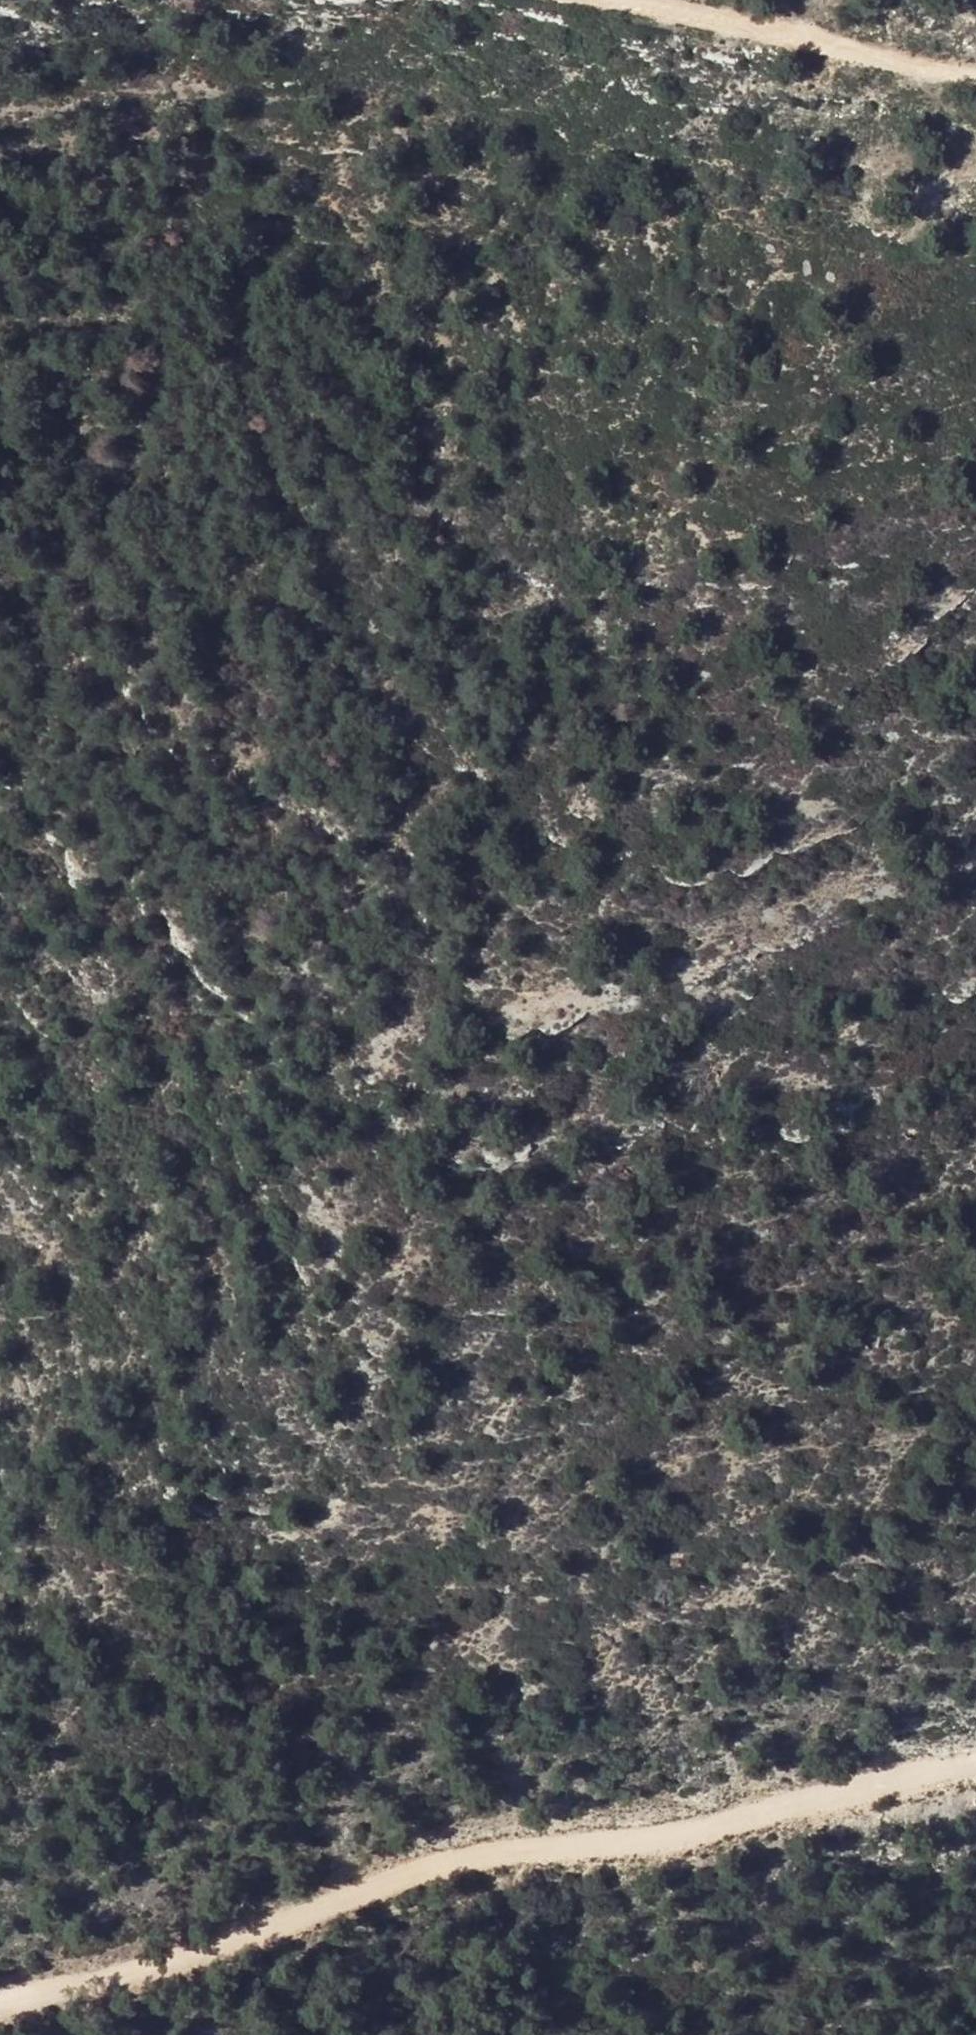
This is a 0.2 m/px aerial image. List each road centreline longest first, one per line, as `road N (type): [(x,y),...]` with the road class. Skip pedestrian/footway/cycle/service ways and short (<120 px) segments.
road 1 (track): [(975,1759),(667,1840),(460,1856),(319,1892),(0,1999)]
road 2 (track): [(975,70),(659,0)]

